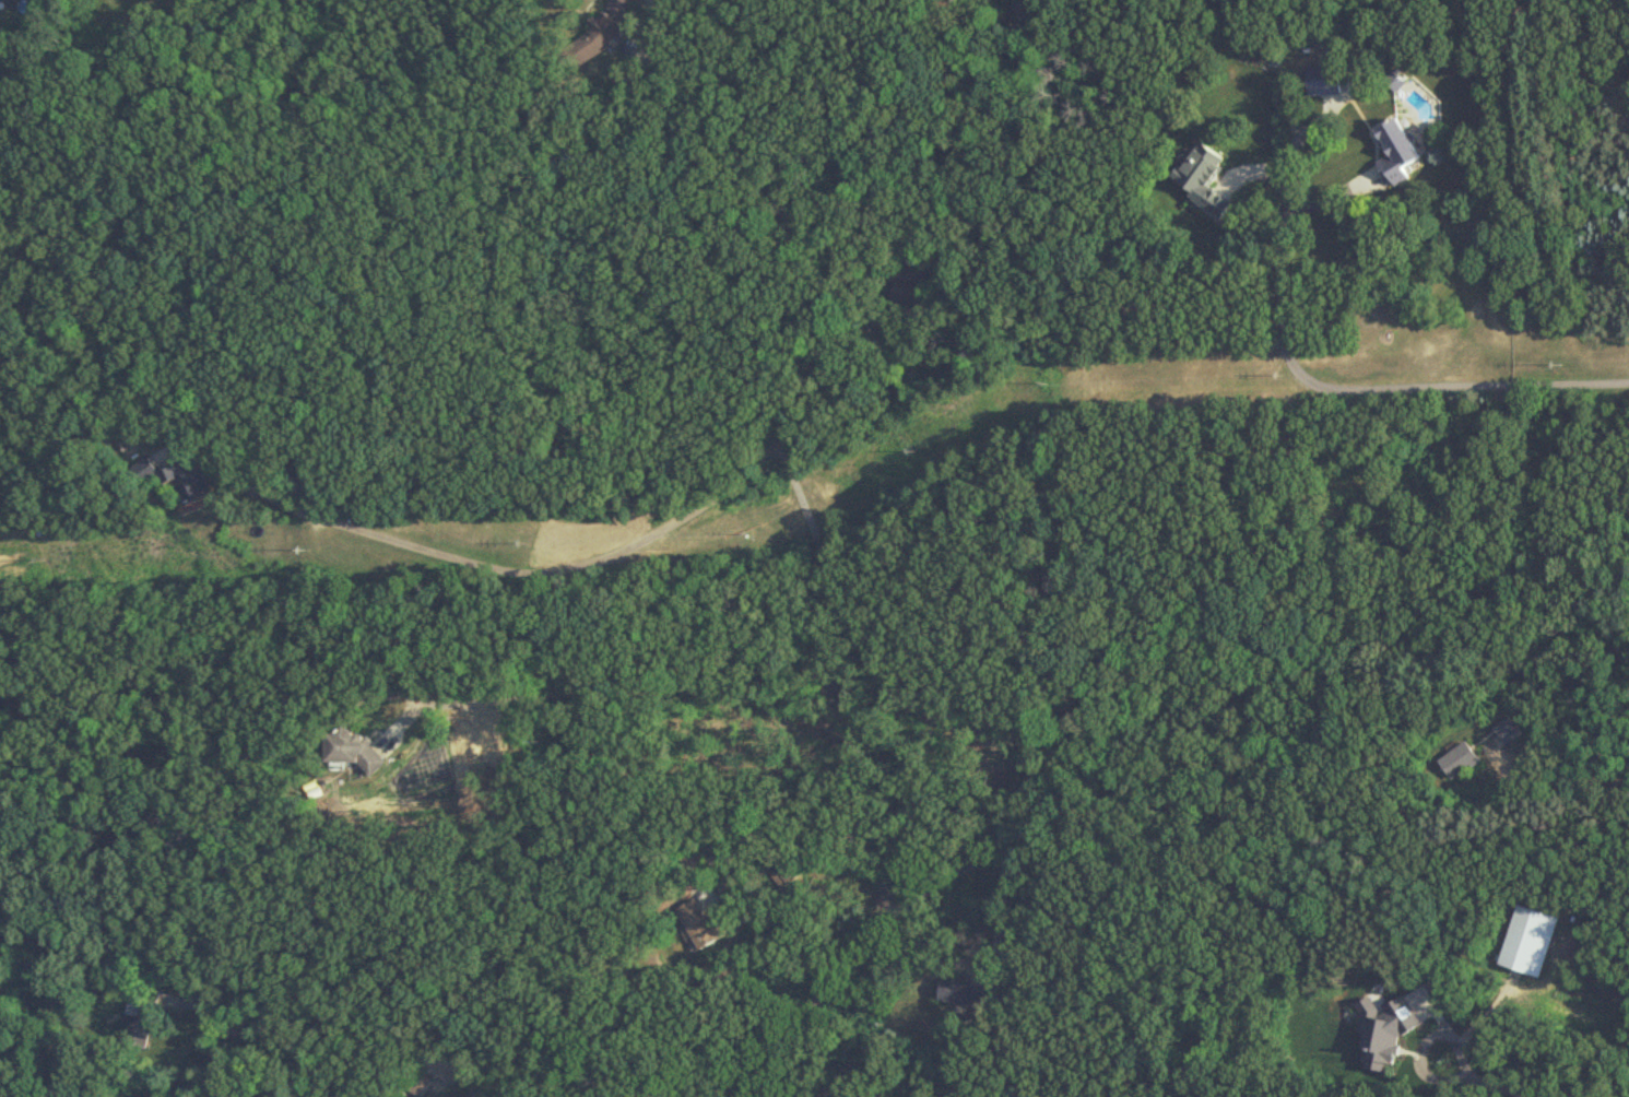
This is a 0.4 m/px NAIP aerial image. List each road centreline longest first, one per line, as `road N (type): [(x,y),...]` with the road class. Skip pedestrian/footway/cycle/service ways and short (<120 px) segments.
road 1 (residential): [(889,920),(740,1096)]

